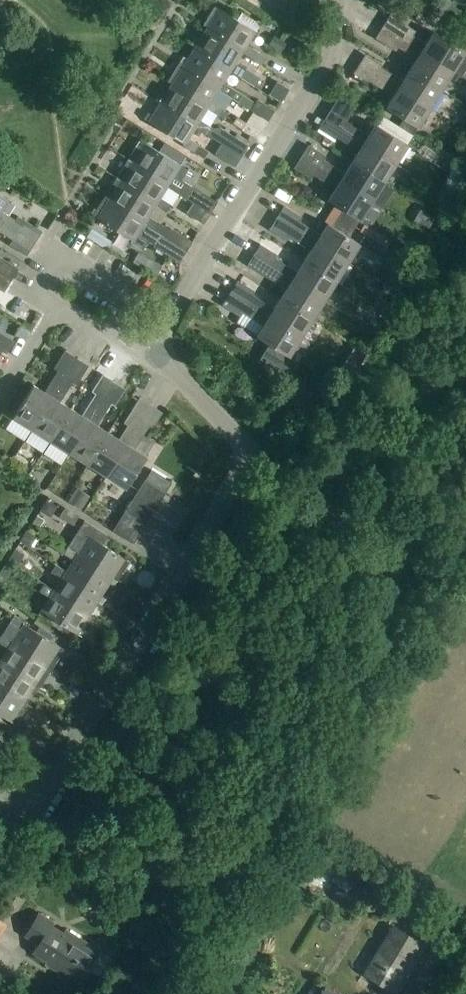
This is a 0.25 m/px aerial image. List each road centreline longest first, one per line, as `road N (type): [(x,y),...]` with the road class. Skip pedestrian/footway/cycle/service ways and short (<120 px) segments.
road 1 (residential): [(0,802),(35,806),(228,495),(243,456),(202,399),(156,361)]
road 2 (residential): [(156,361),(176,306),(326,62),(341,0)]
road 3 (residential): [(0,396),(60,308),(156,361)]

